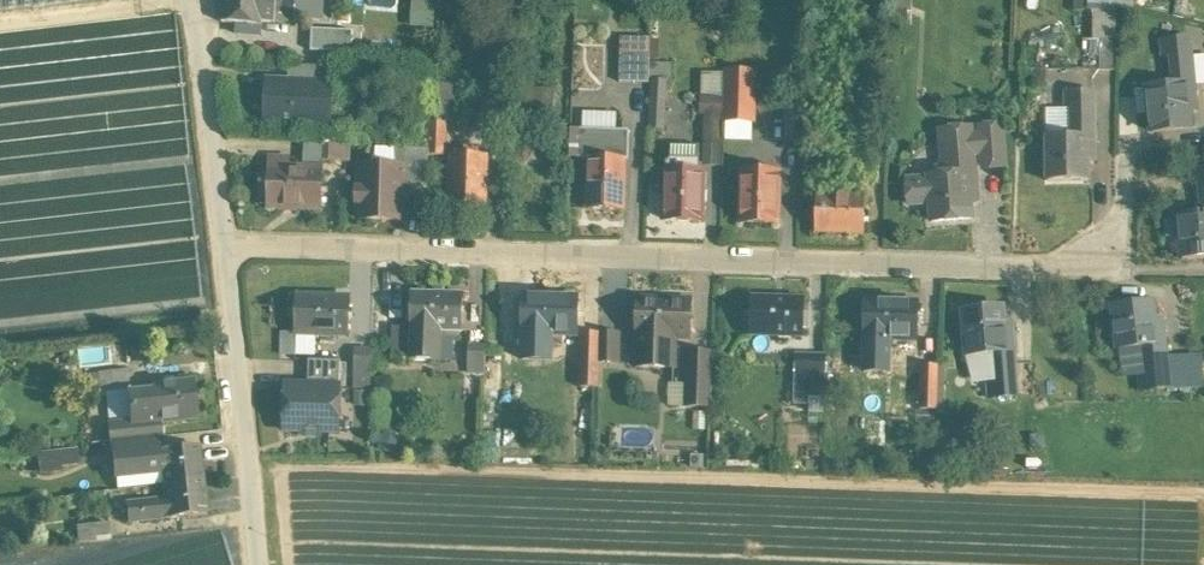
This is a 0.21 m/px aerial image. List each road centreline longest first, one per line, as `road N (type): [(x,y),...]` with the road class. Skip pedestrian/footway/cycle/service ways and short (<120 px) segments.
road 1 (residential): [(236,244),(1105,269)]
road 2 (residential): [(267,564),(236,244)]
road 3 (residential): [(236,244),(201,13)]

